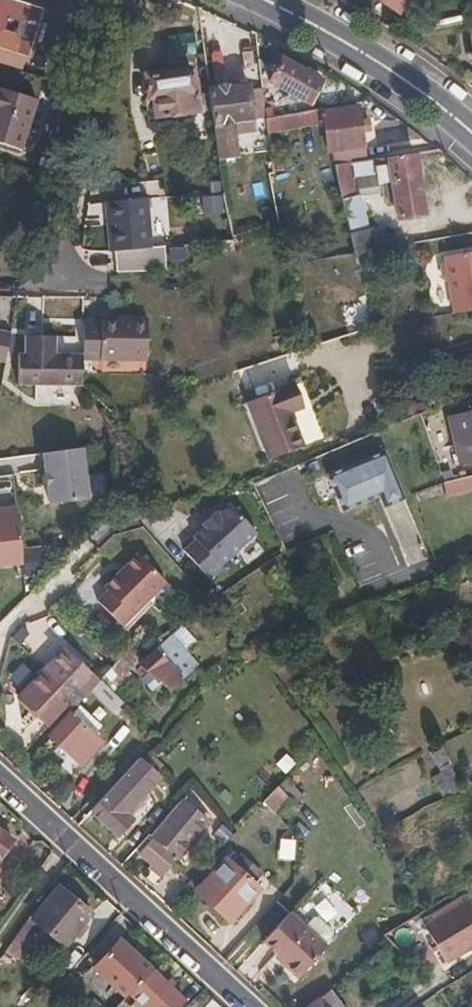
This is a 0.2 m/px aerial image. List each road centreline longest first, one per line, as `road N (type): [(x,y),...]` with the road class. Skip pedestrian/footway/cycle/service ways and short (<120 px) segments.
road 1 (residential): [(0,779),(249,1006)]
road 2 (residential): [(94,0),(68,280)]
road 3 (primary): [(471,131),(398,74),(270,0)]

